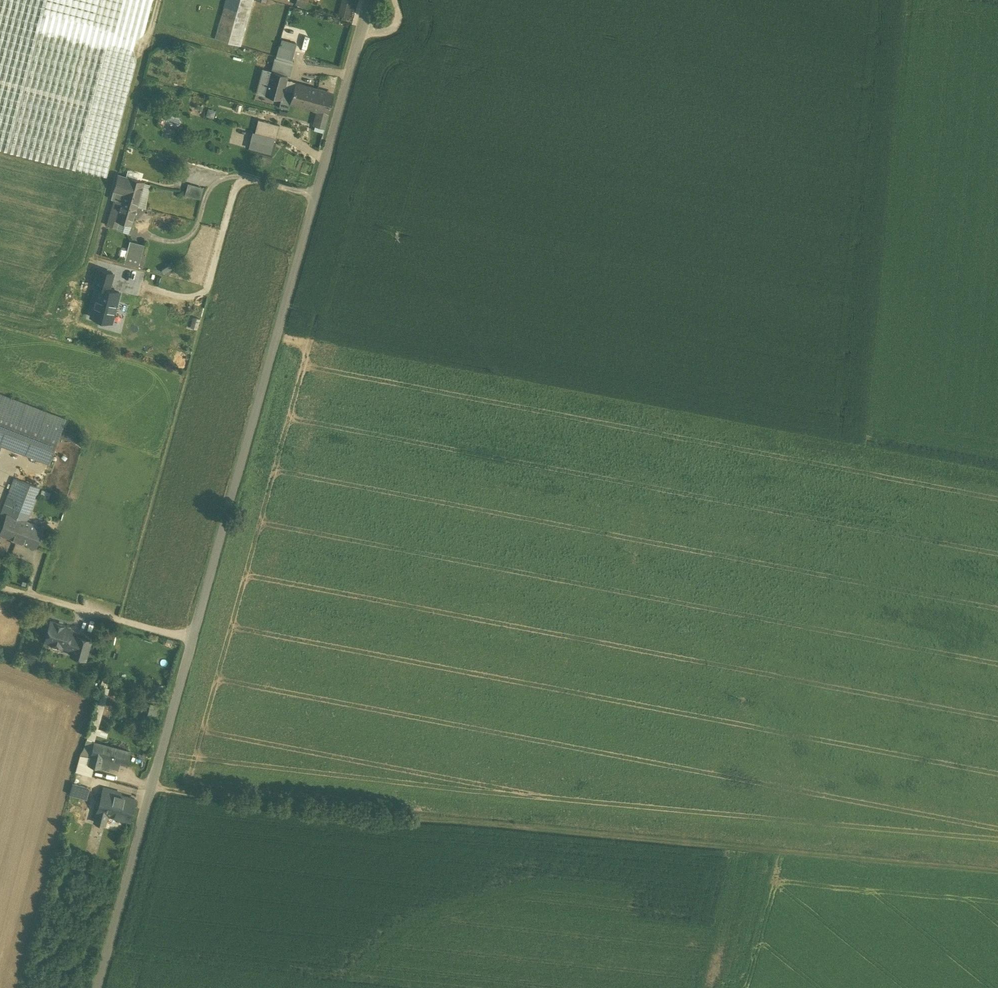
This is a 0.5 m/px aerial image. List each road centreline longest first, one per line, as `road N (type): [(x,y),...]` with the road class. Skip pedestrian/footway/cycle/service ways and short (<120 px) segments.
road 1 (unclassified): [(370,0),(98,987)]
road 2 (track): [(997,872),(403,820),(154,787)]
road 3 (track): [(150,236),(193,236),(209,191),(229,177),(317,196)]

